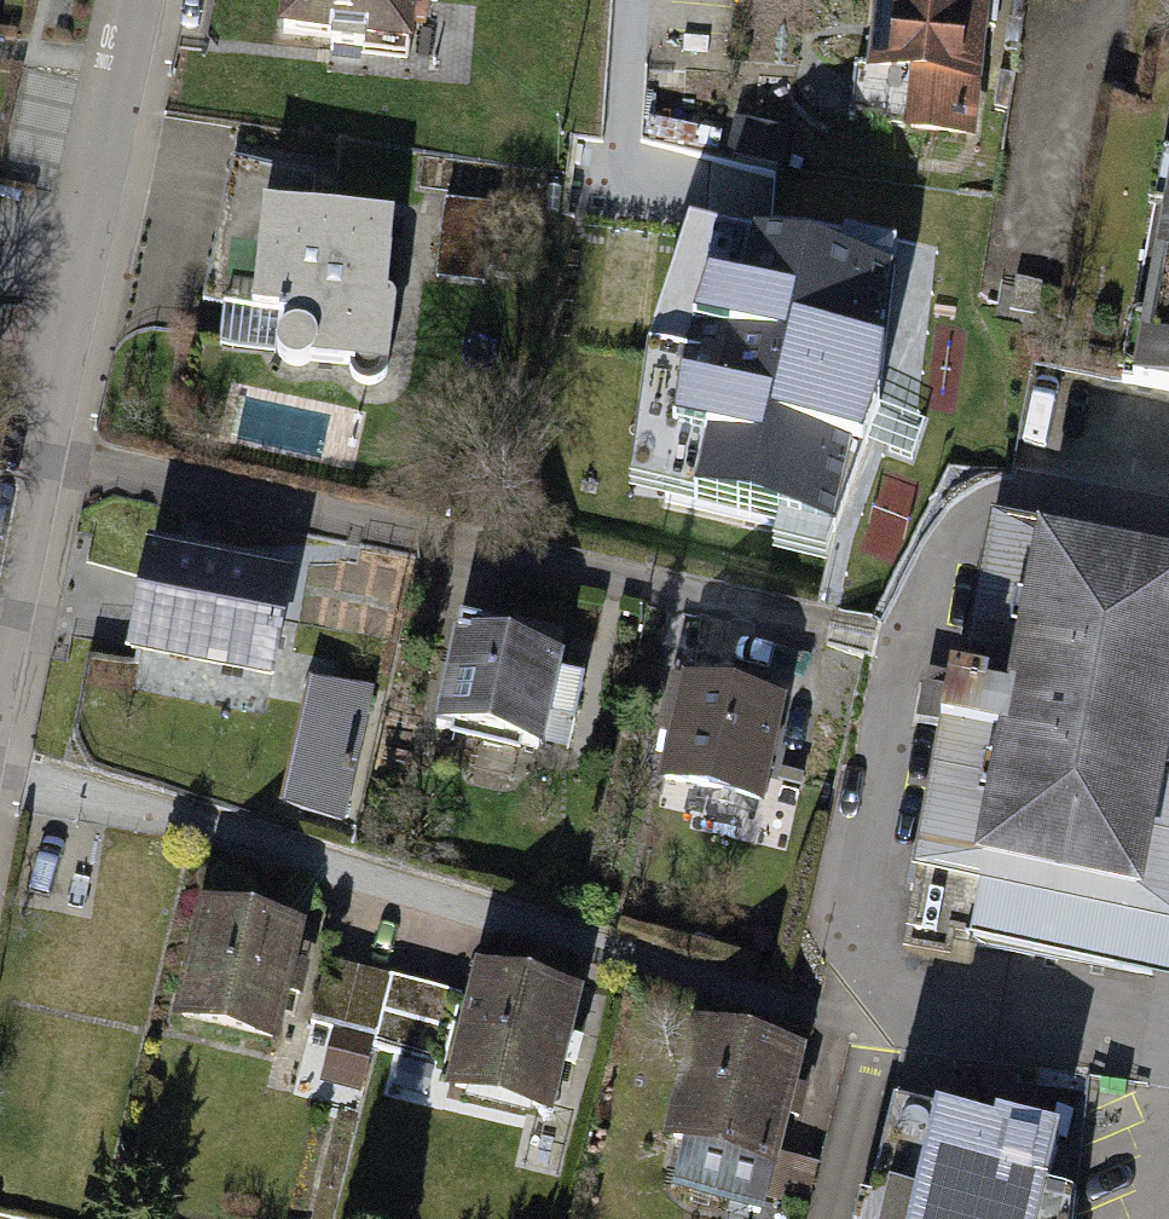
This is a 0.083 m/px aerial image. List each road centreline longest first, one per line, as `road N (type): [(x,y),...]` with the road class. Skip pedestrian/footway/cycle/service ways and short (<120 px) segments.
road 1 (residential): [(37,455),(851,635)]
road 2 (residential): [(37,455),(133,0)]
road 3 (residential): [(0,633),(37,455)]

